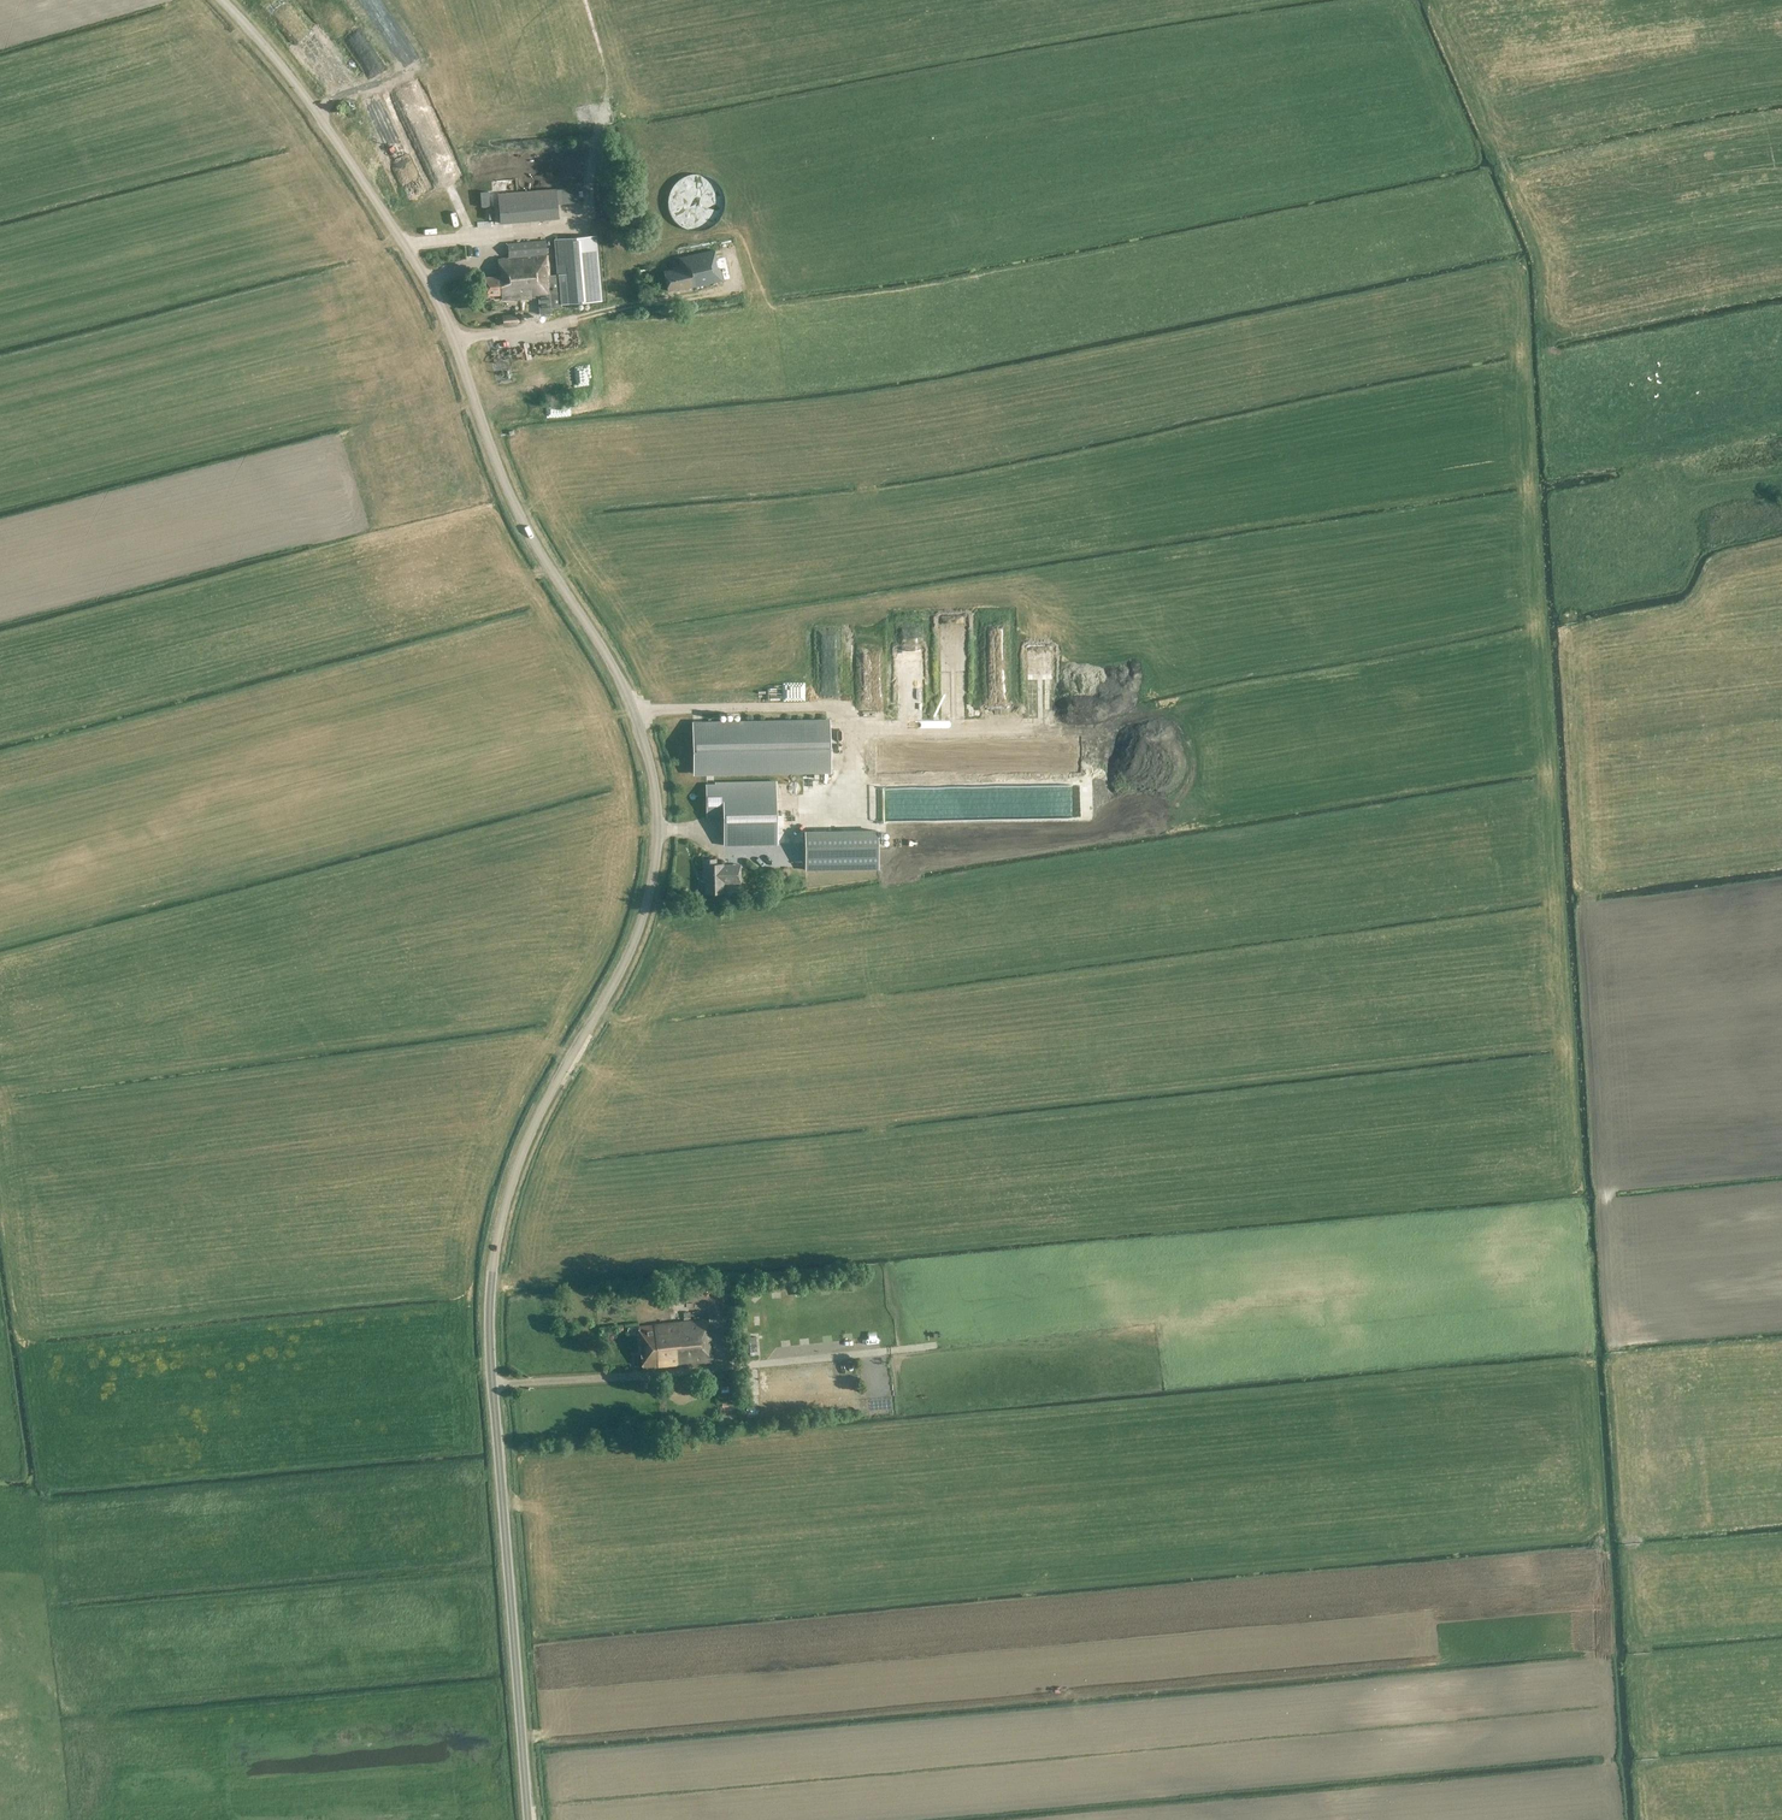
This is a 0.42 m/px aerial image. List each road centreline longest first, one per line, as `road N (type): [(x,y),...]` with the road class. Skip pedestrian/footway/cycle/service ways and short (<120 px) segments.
road 1 (unclassified): [(525,1819),(487,1316),(492,1253),(520,1153),(639,925),(658,841),(656,785),(618,677),(520,524),(425,283),(290,77),(219,0)]

